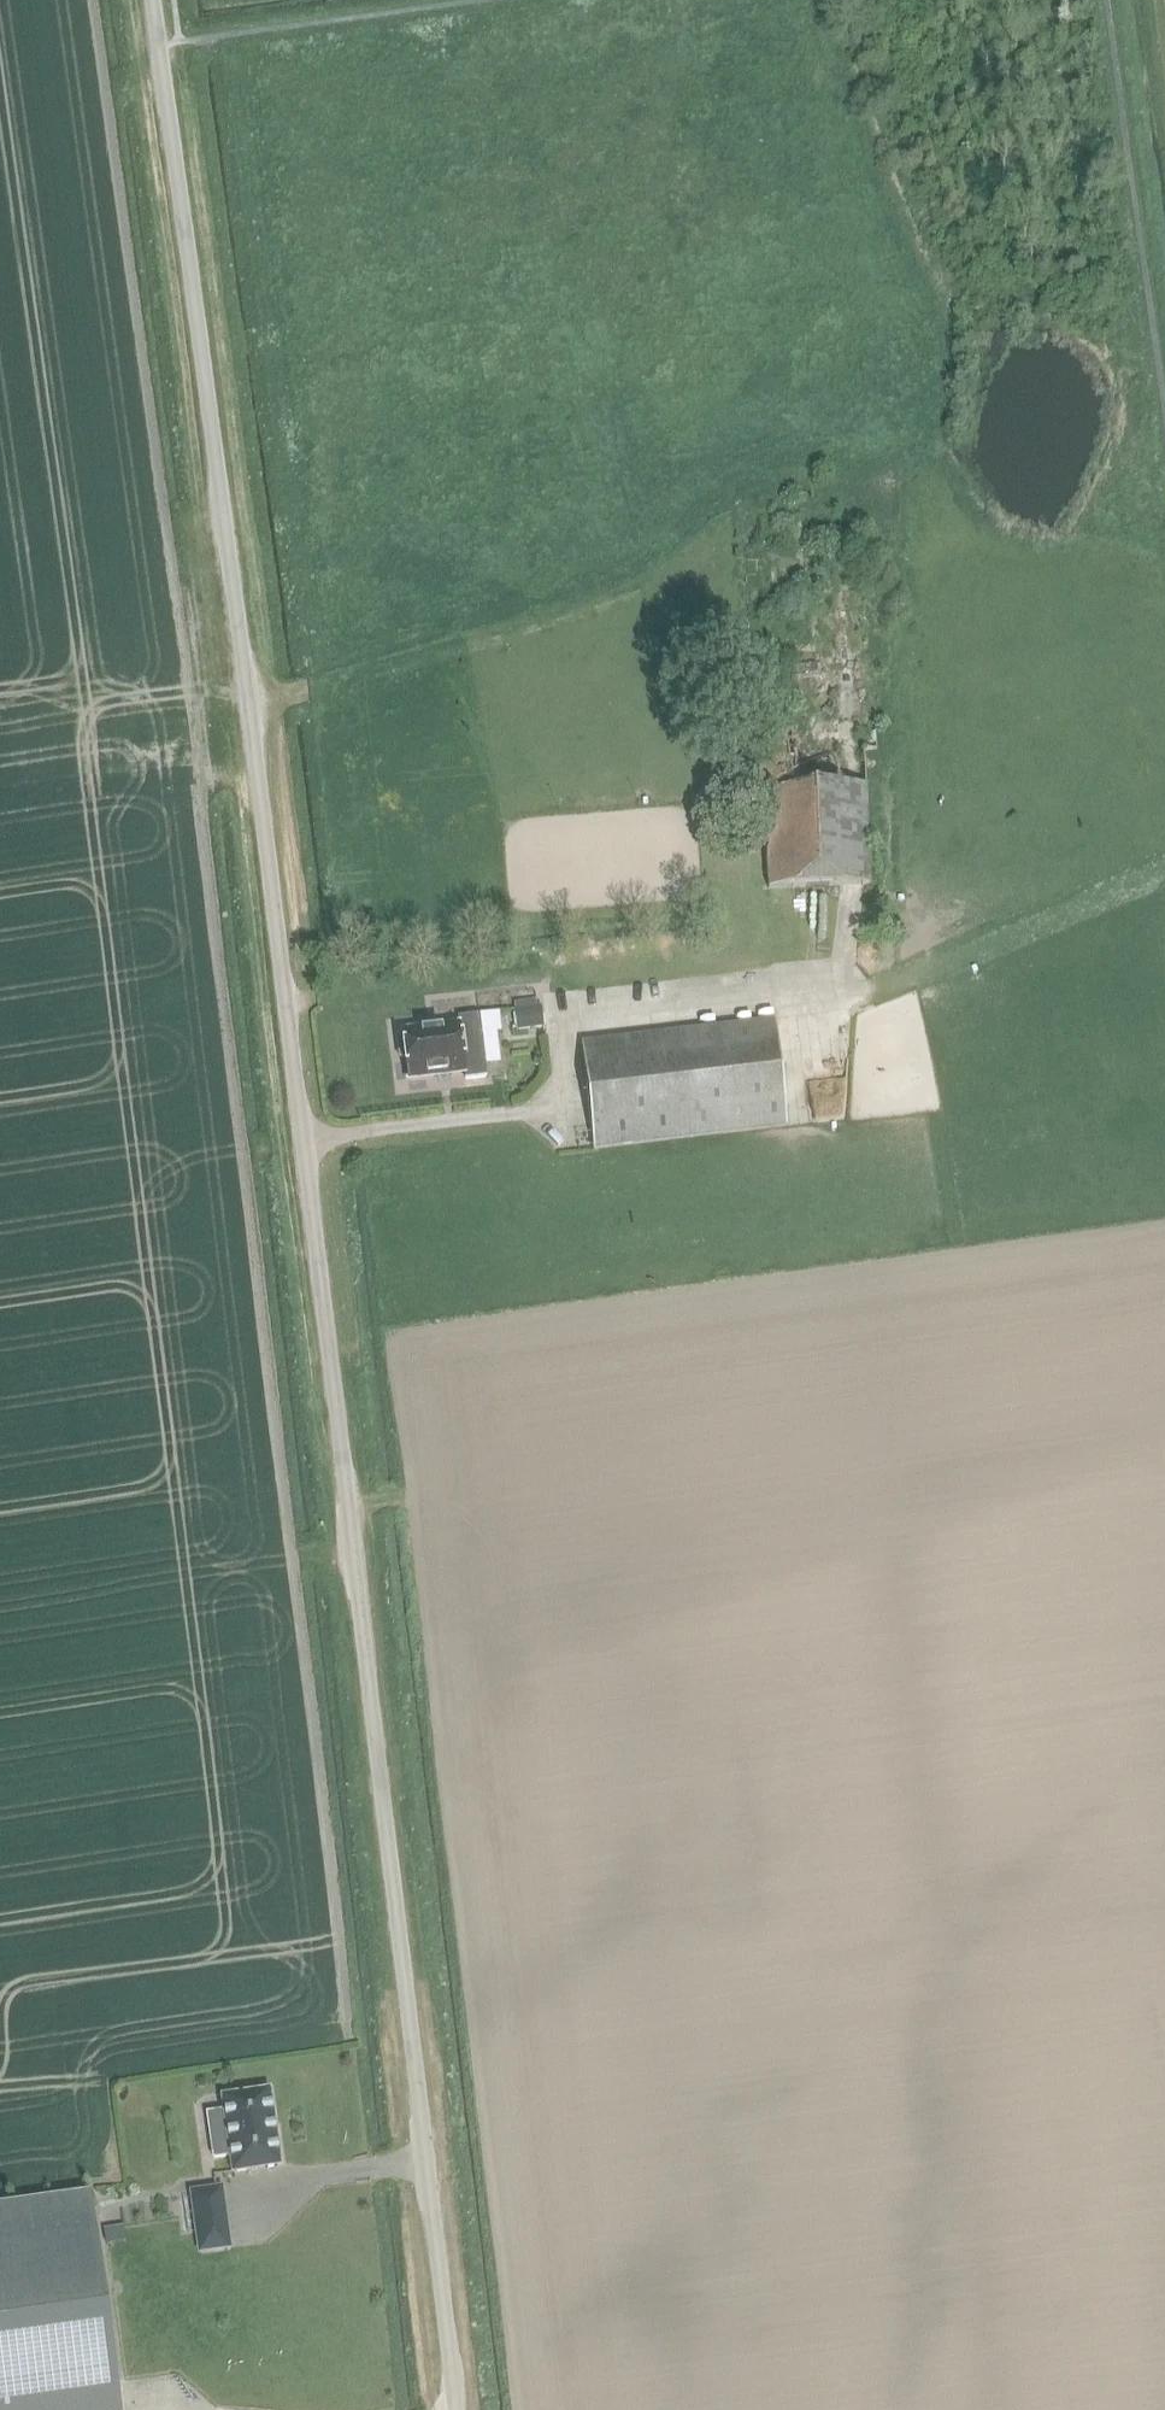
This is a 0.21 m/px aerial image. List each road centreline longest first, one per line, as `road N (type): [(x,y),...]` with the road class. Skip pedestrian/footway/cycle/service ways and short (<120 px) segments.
road 1 (unclassified): [(452,2409),(300,1154),(148,0)]
road 2 (track): [(867,998),(1164,878)]

